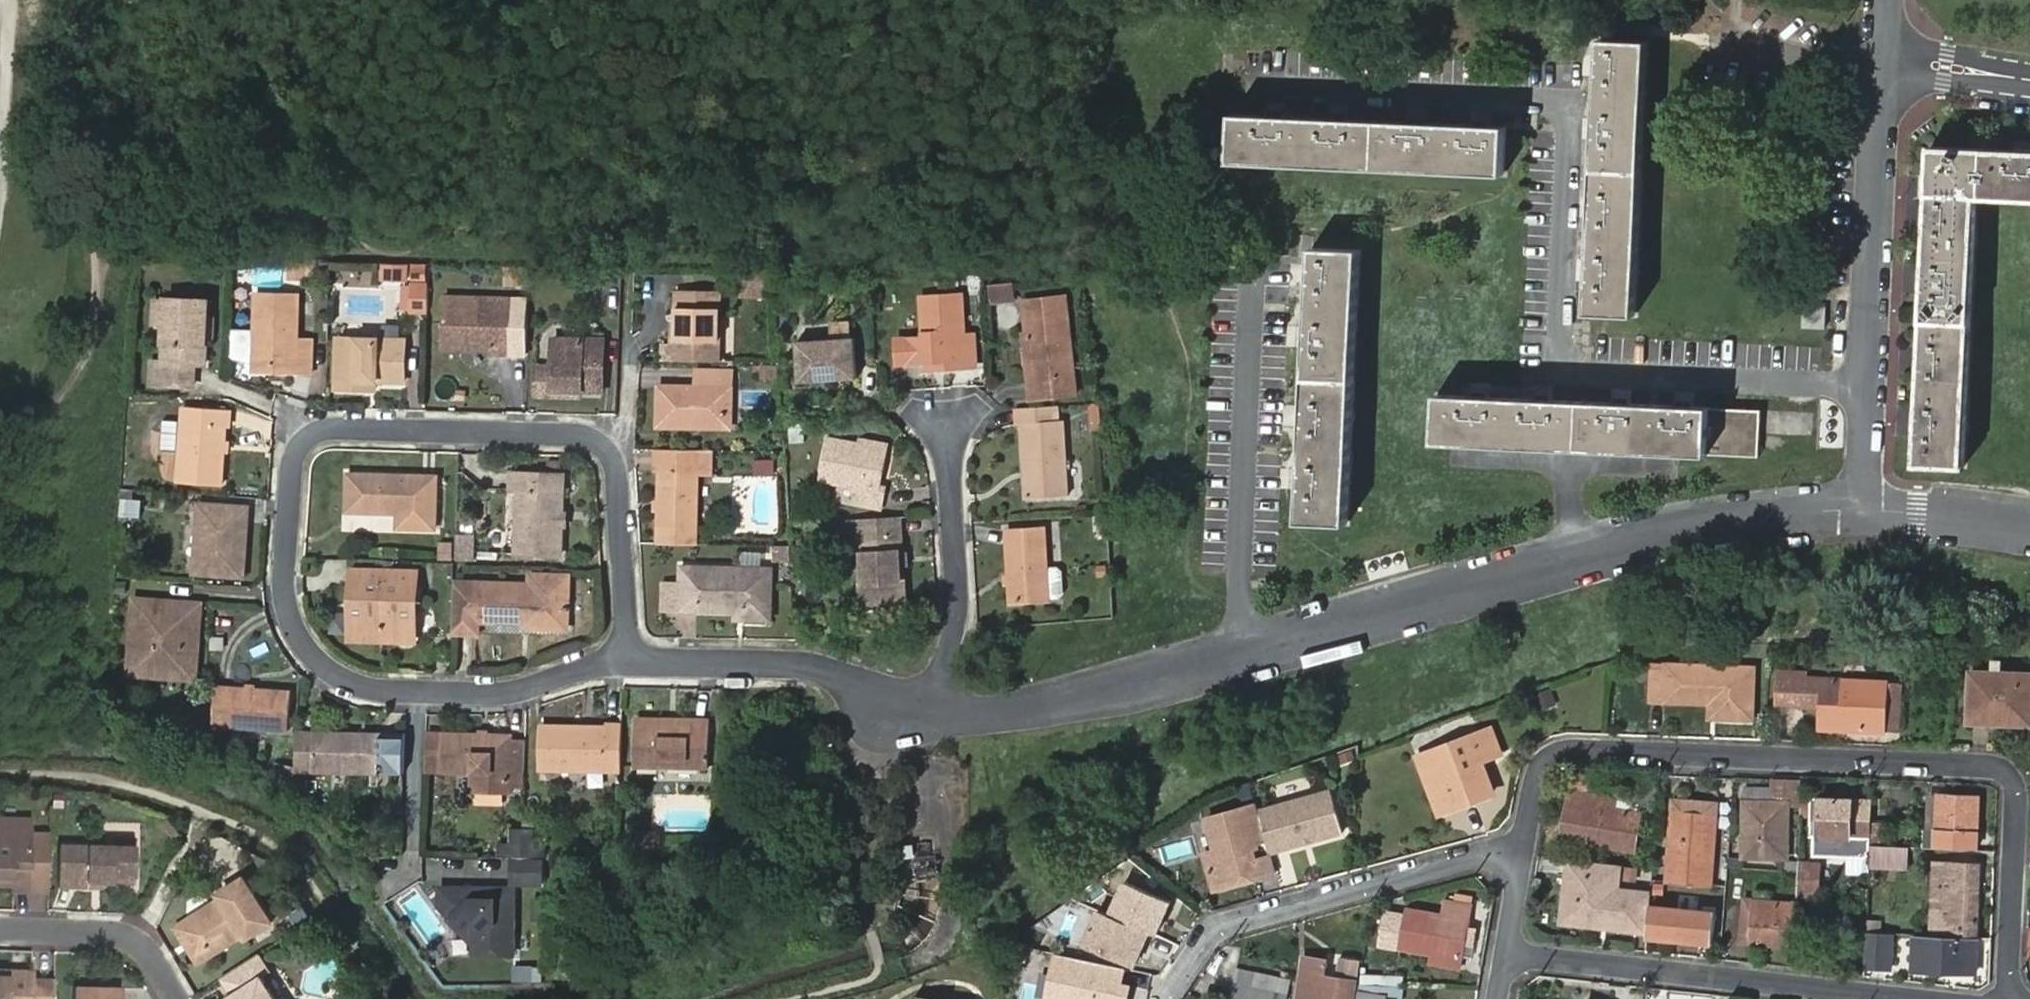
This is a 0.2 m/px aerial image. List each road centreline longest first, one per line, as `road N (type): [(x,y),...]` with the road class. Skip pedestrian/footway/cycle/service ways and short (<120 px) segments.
road 1 (residential): [(629,647),(534,684),(426,691),(339,674),(299,637),(283,588),(296,450),(312,432),(565,431),(596,437),(613,463)]
road 2 (residential): [(1867,383),(1570,370),(1585,124),(1280,103)]
road 3 (residential): [(2016,998),(2021,790),(2014,772),(1994,760),(1580,740),(1543,771),(1529,842)]
road 4 (residential): [(1860,509),(1677,530),(1234,655)]
road 5 (residential): [(1967,998),(1509,949)]
road 6 (residential): [(1529,842),(1225,921),(1200,938),(1173,998)]
road 7 (residential): [(1234,655),(1250,286)]
road 8 (residential): [(949,709),(821,667),(629,647)]
road 9 (residential): [(1886,70),(1867,383)]
road 10 (residential): [(1234,655),(1088,696),(949,709)]
road 11 (residential): [(950,431),(963,616),(949,709)]
road 12 (residential): [(0,934),(113,934),(145,947),(175,998)]
road 13 (residential): [(613,463),(629,647)]
road 14 (residential): [(2029,528),(1860,509)]
road 15 (residential): [(2029,78),(1945,67),(1886,70)]
road 16 (residential): [(1867,383),(1860,509)]

